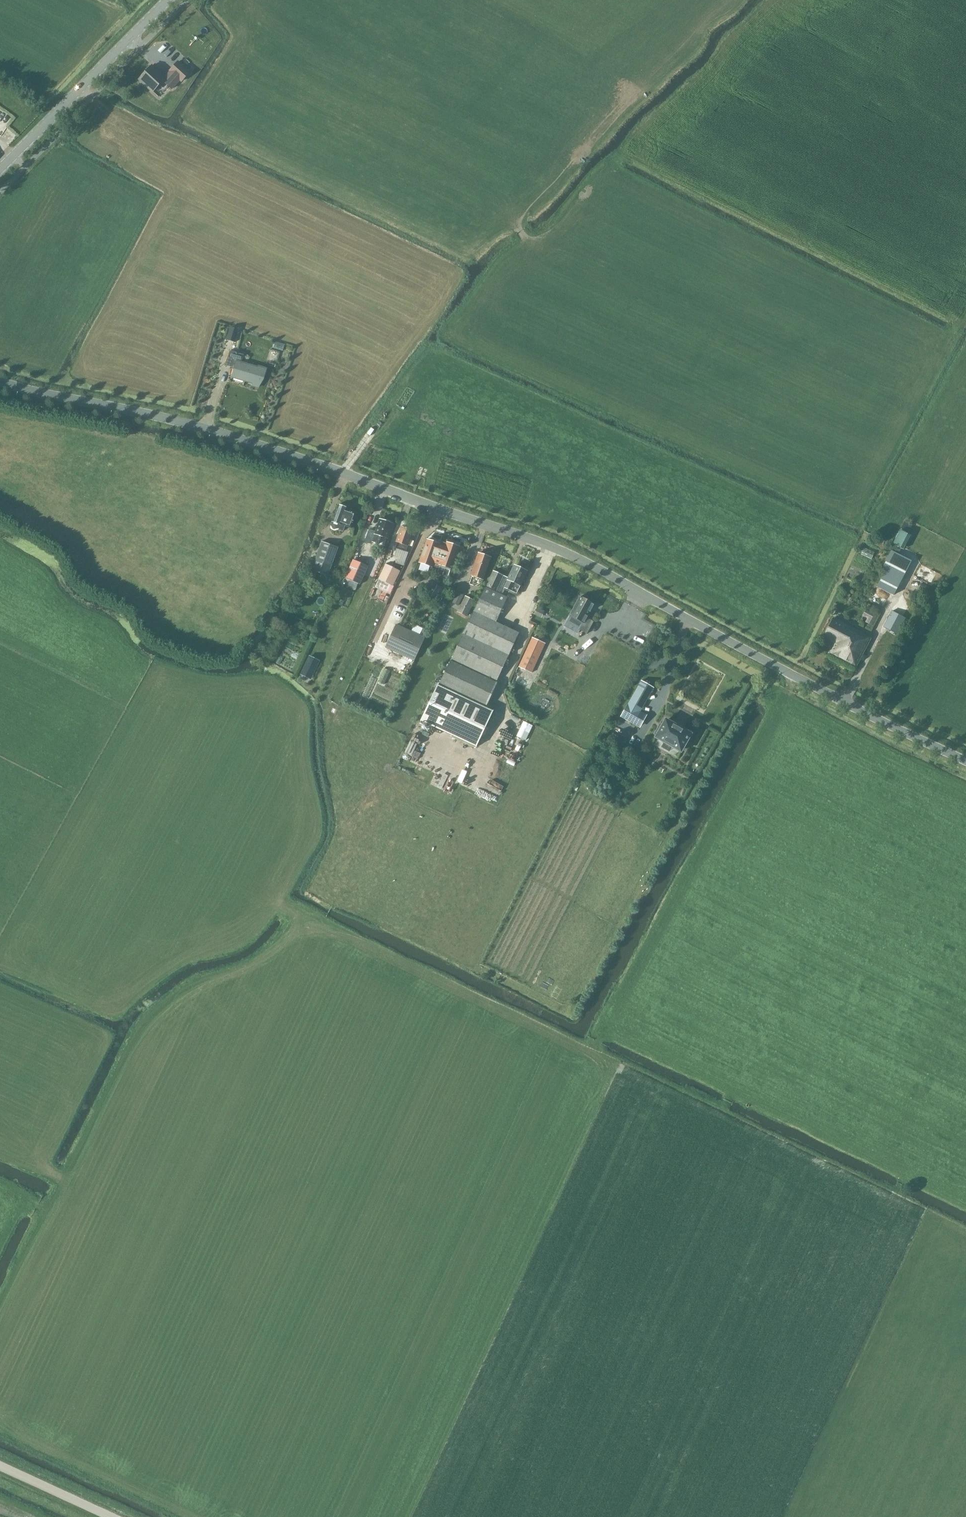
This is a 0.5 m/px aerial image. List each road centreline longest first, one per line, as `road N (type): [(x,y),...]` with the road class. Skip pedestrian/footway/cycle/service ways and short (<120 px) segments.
road 1 (unclassified): [(965,762),(554,549),(290,456),(0,382)]
road 2 (tertiary): [(0,167),(170,0)]
road 3 (unclassified): [(114,1516),(0,1466)]

